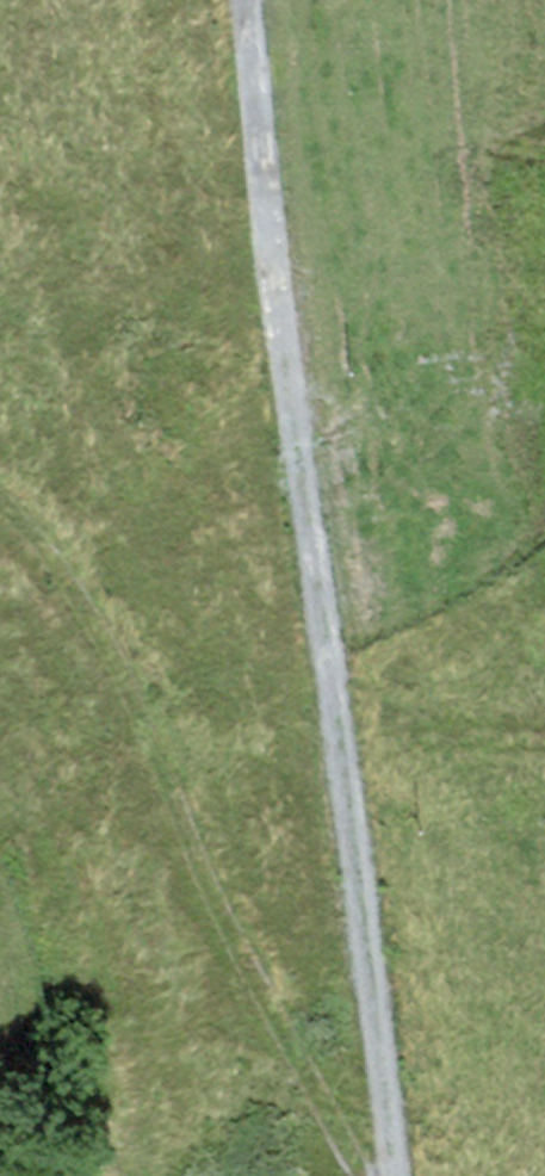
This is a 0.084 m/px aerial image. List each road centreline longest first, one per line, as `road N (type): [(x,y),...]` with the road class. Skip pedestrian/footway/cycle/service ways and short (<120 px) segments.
road 1 (unclassified): [(395,1175),(348,740),(248,0)]
road 2 (track): [(372,1175),(216,902),(169,777),(87,601),(0,502)]

